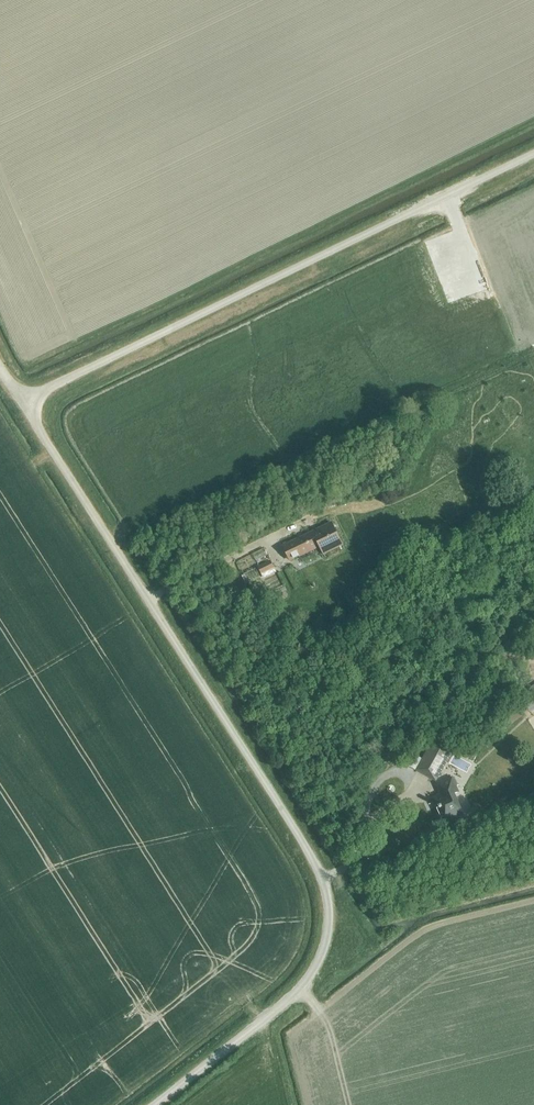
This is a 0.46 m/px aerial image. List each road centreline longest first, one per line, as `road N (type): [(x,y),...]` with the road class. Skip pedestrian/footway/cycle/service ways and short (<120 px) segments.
road 1 (unclassified): [(157,1104),(304,985),(327,936),(327,896),(316,864),(24,401)]
road 2 (unclassified): [(24,401),(533,154)]

